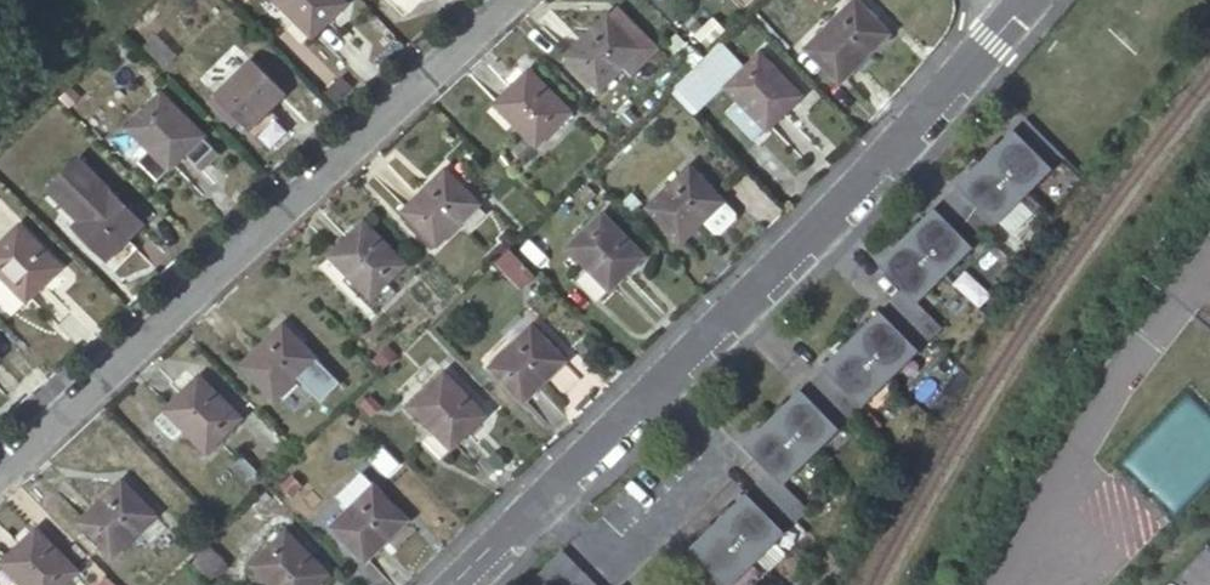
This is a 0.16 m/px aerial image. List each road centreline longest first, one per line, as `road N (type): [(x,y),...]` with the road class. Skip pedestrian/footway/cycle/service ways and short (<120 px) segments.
road 1 (tertiary): [(465,584),(701,352),(1032,0)]
road 2 (residential): [(0,467),(508,0)]

